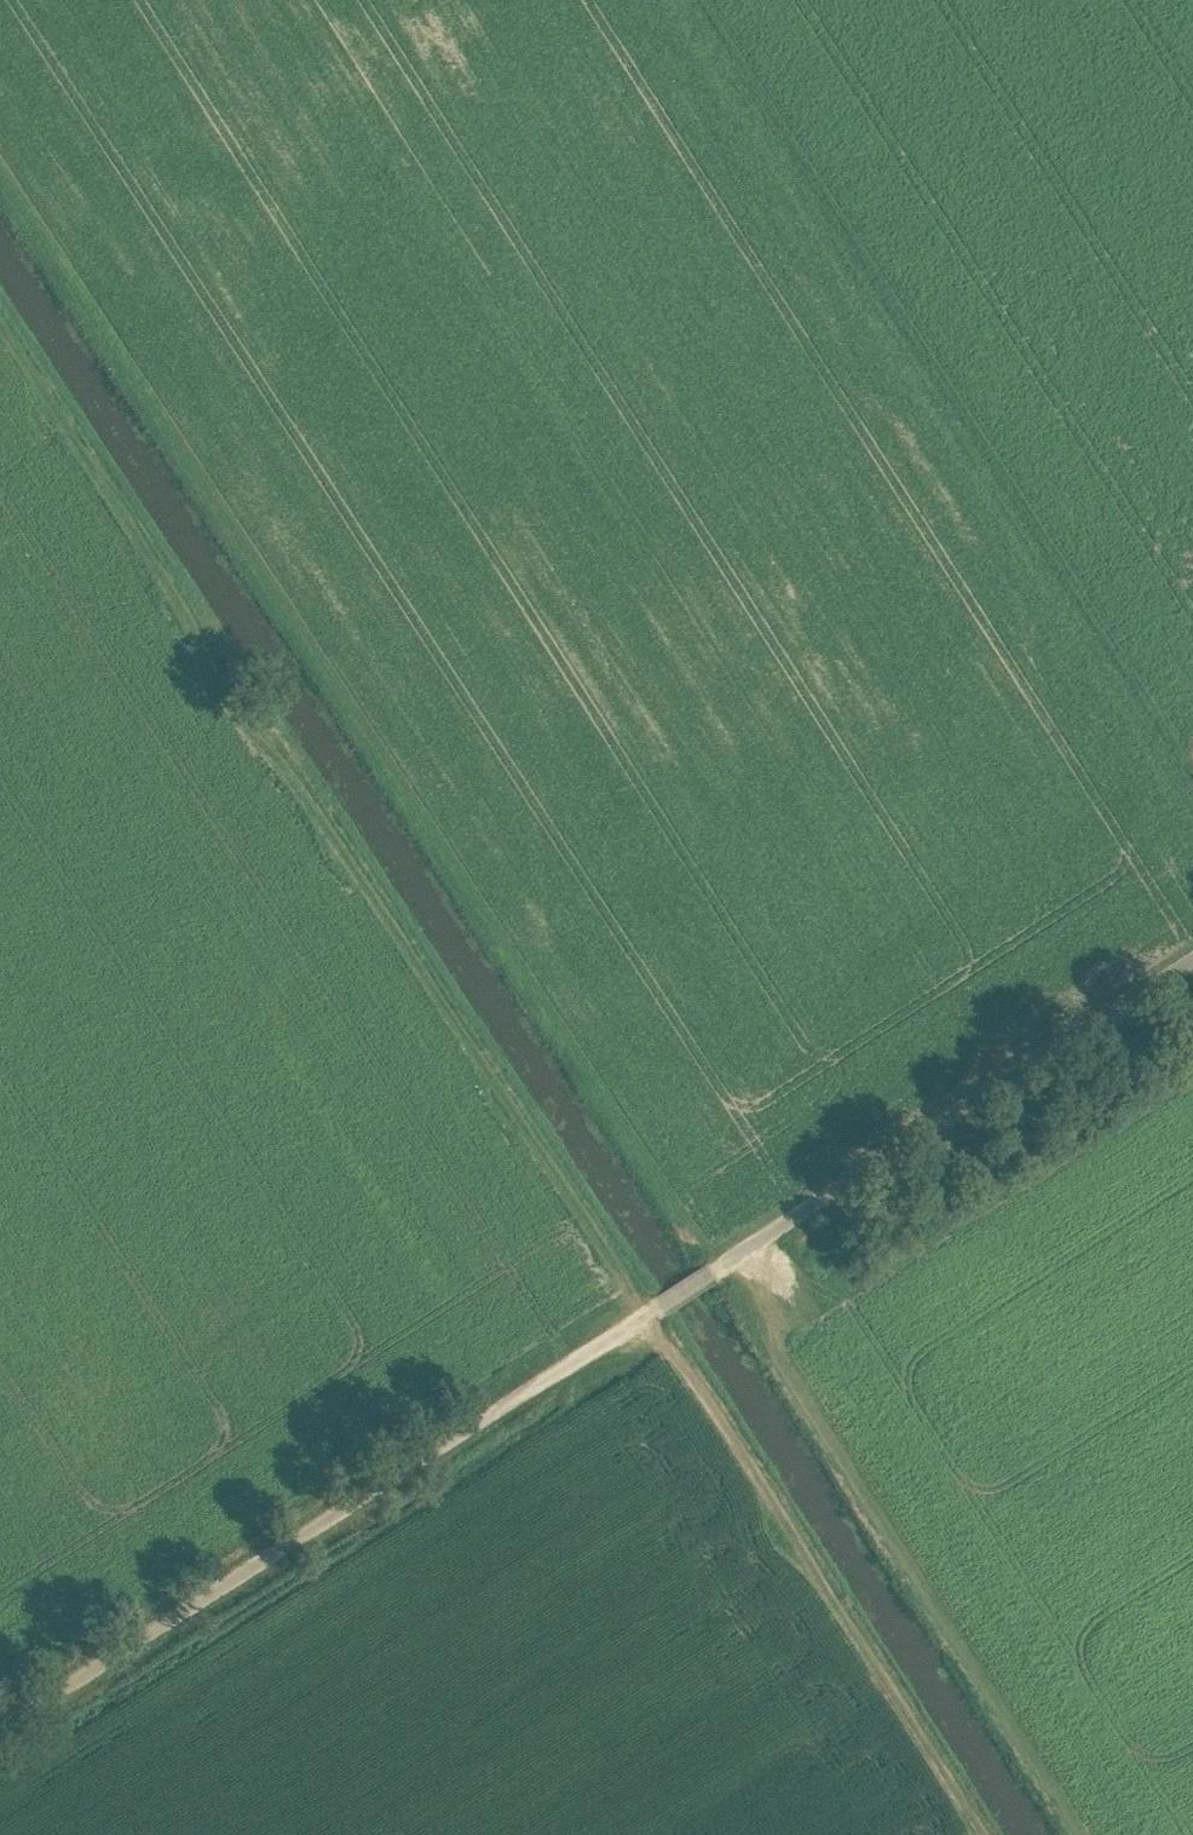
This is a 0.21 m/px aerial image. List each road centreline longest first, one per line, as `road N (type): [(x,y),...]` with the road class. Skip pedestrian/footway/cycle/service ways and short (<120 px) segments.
road 1 (unclassified): [(0,1732),(1192,968)]

